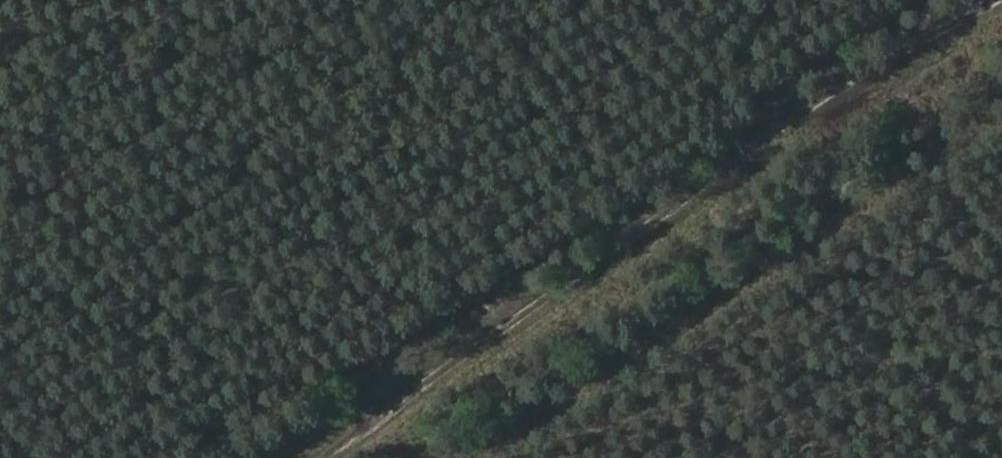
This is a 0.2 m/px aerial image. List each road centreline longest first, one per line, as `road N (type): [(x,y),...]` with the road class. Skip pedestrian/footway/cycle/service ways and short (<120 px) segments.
road 1 (track): [(993,0),(852,84),(307,457)]

